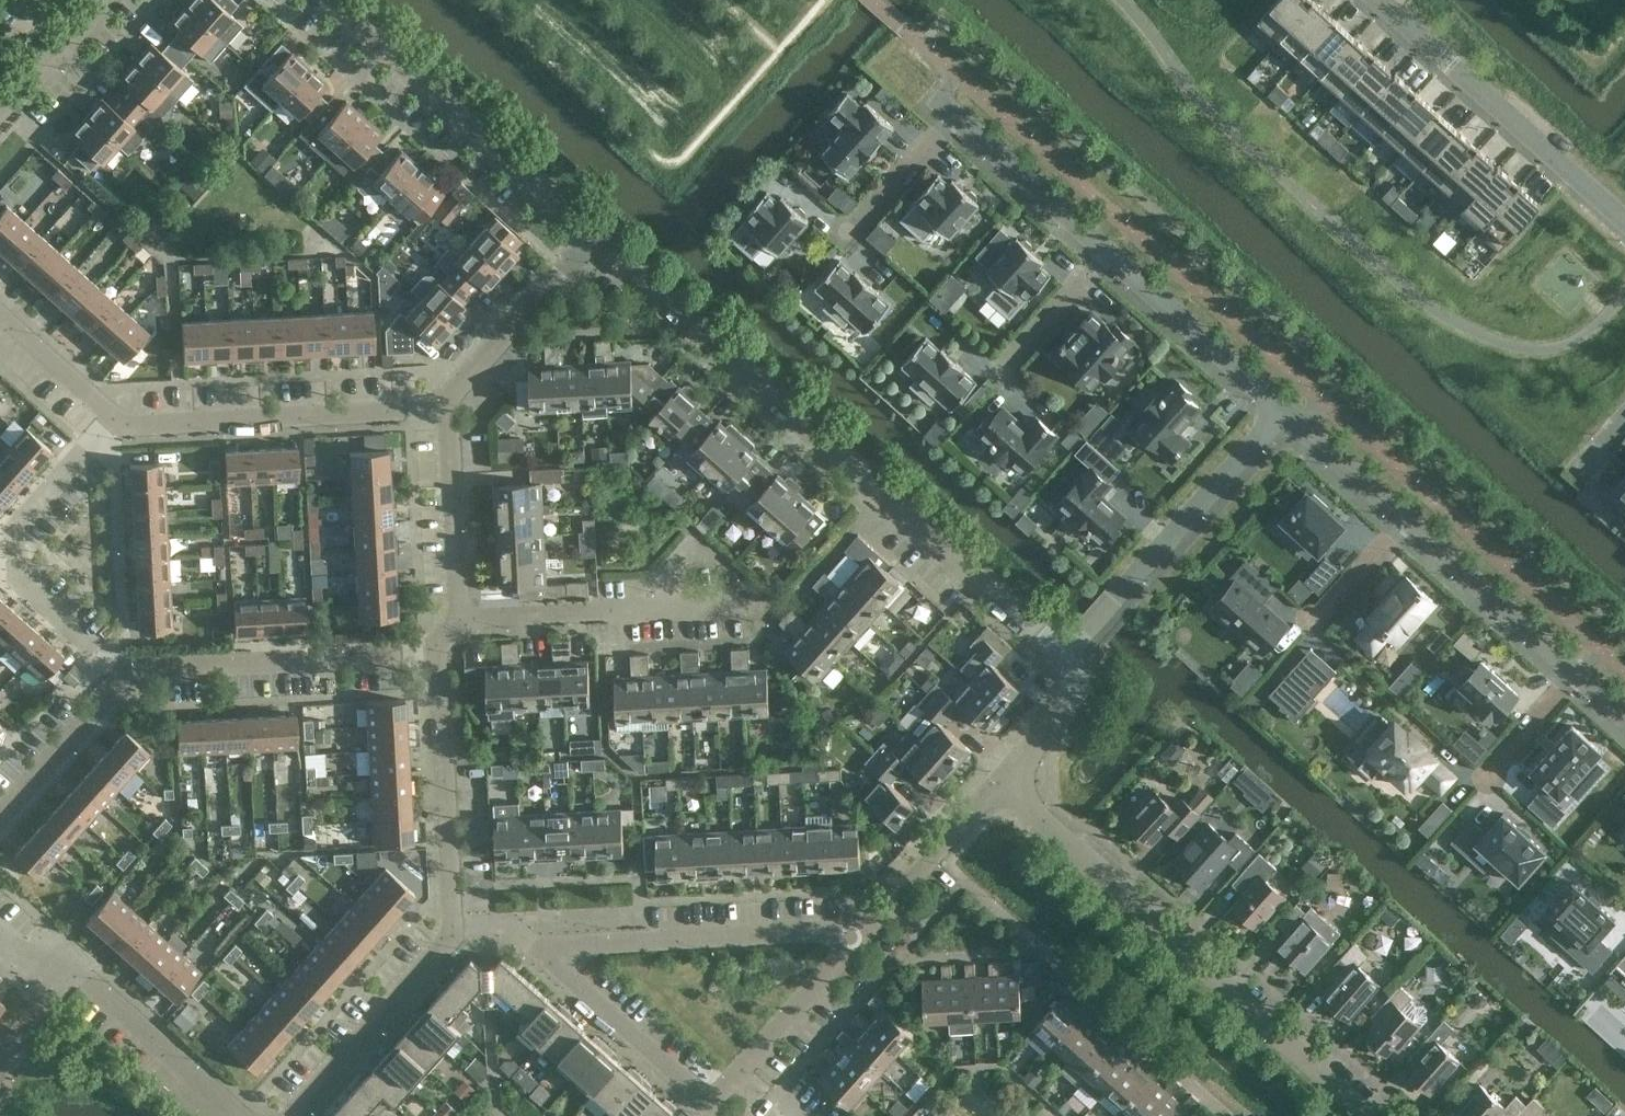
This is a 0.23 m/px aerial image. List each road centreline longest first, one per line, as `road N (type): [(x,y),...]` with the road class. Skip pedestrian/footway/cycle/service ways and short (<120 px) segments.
road 1 (residential): [(590,238),(1064,656)]
road 2 (residential): [(1002,779),(1376,1115)]
road 3 (residential): [(1109,251),(954,112),(845,231)]
road 4 (residential): [(326,0),(590,238)]
road 5 (residential): [(125,669),(16,568),(15,522),(115,419)]
road 6 (residential): [(1378,0),(1624,225)]
road 7 (residential): [(115,419),(448,407)]
road 8 (residential): [(1286,410),(1064,656)]
road 9 (residential): [(540,950),(551,942),(839,928),(856,938)]
road 10 (residential): [(125,669),(436,650)]
road 11 (residential): [(240,1115),(67,959),(17,957),(0,942)]
road 12 (residential): [(452,931),(436,650)]
road 13 (residential): [(464,621),(737,601)]
road 14 (residential): [(291,1115),(452,931)]
road 15 (residential): [(1286,410),(1109,251)]
road 16 (residential): [(1577,672),(1406,518)]
road 17 (residential): [(711,1099),(540,950)]
road 18 (residential): [(448,407),(590,238)]
road 19 (residential): [(856,938),(711,1099)]
road 20 (residential): [(1002,779),(856,938)]
road 21 (residential): [(464,621),(448,407)]
road 22 (residential): [(0,814),(125,669)]
road 23 (residential): [(1406,518),(1286,410)]
road 24 (residential): [(1109,251),(1002,370)]
road 25 (residential): [(0,314),(115,419)]
road 26 (residential): [(0,115),(102,0)]
road 27 (residential): [(1064,656),(1075,693),(1002,779)]
road 28 (residential): [(1484,781),(1577,672)]
road 29 (residential): [(1311,624),(1406,518)]

